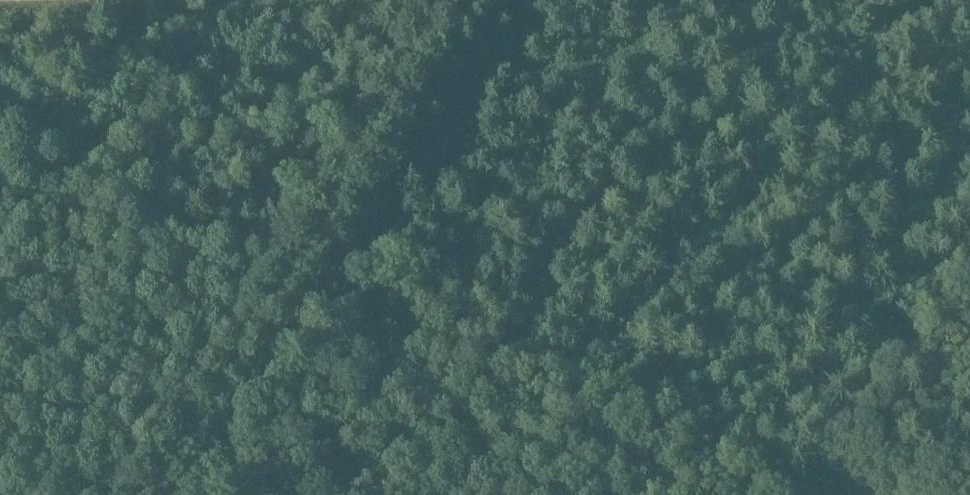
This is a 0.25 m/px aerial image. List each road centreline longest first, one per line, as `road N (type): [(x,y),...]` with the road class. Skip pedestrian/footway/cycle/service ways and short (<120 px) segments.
road 1 (track): [(145,494),(297,267),(445,0)]

